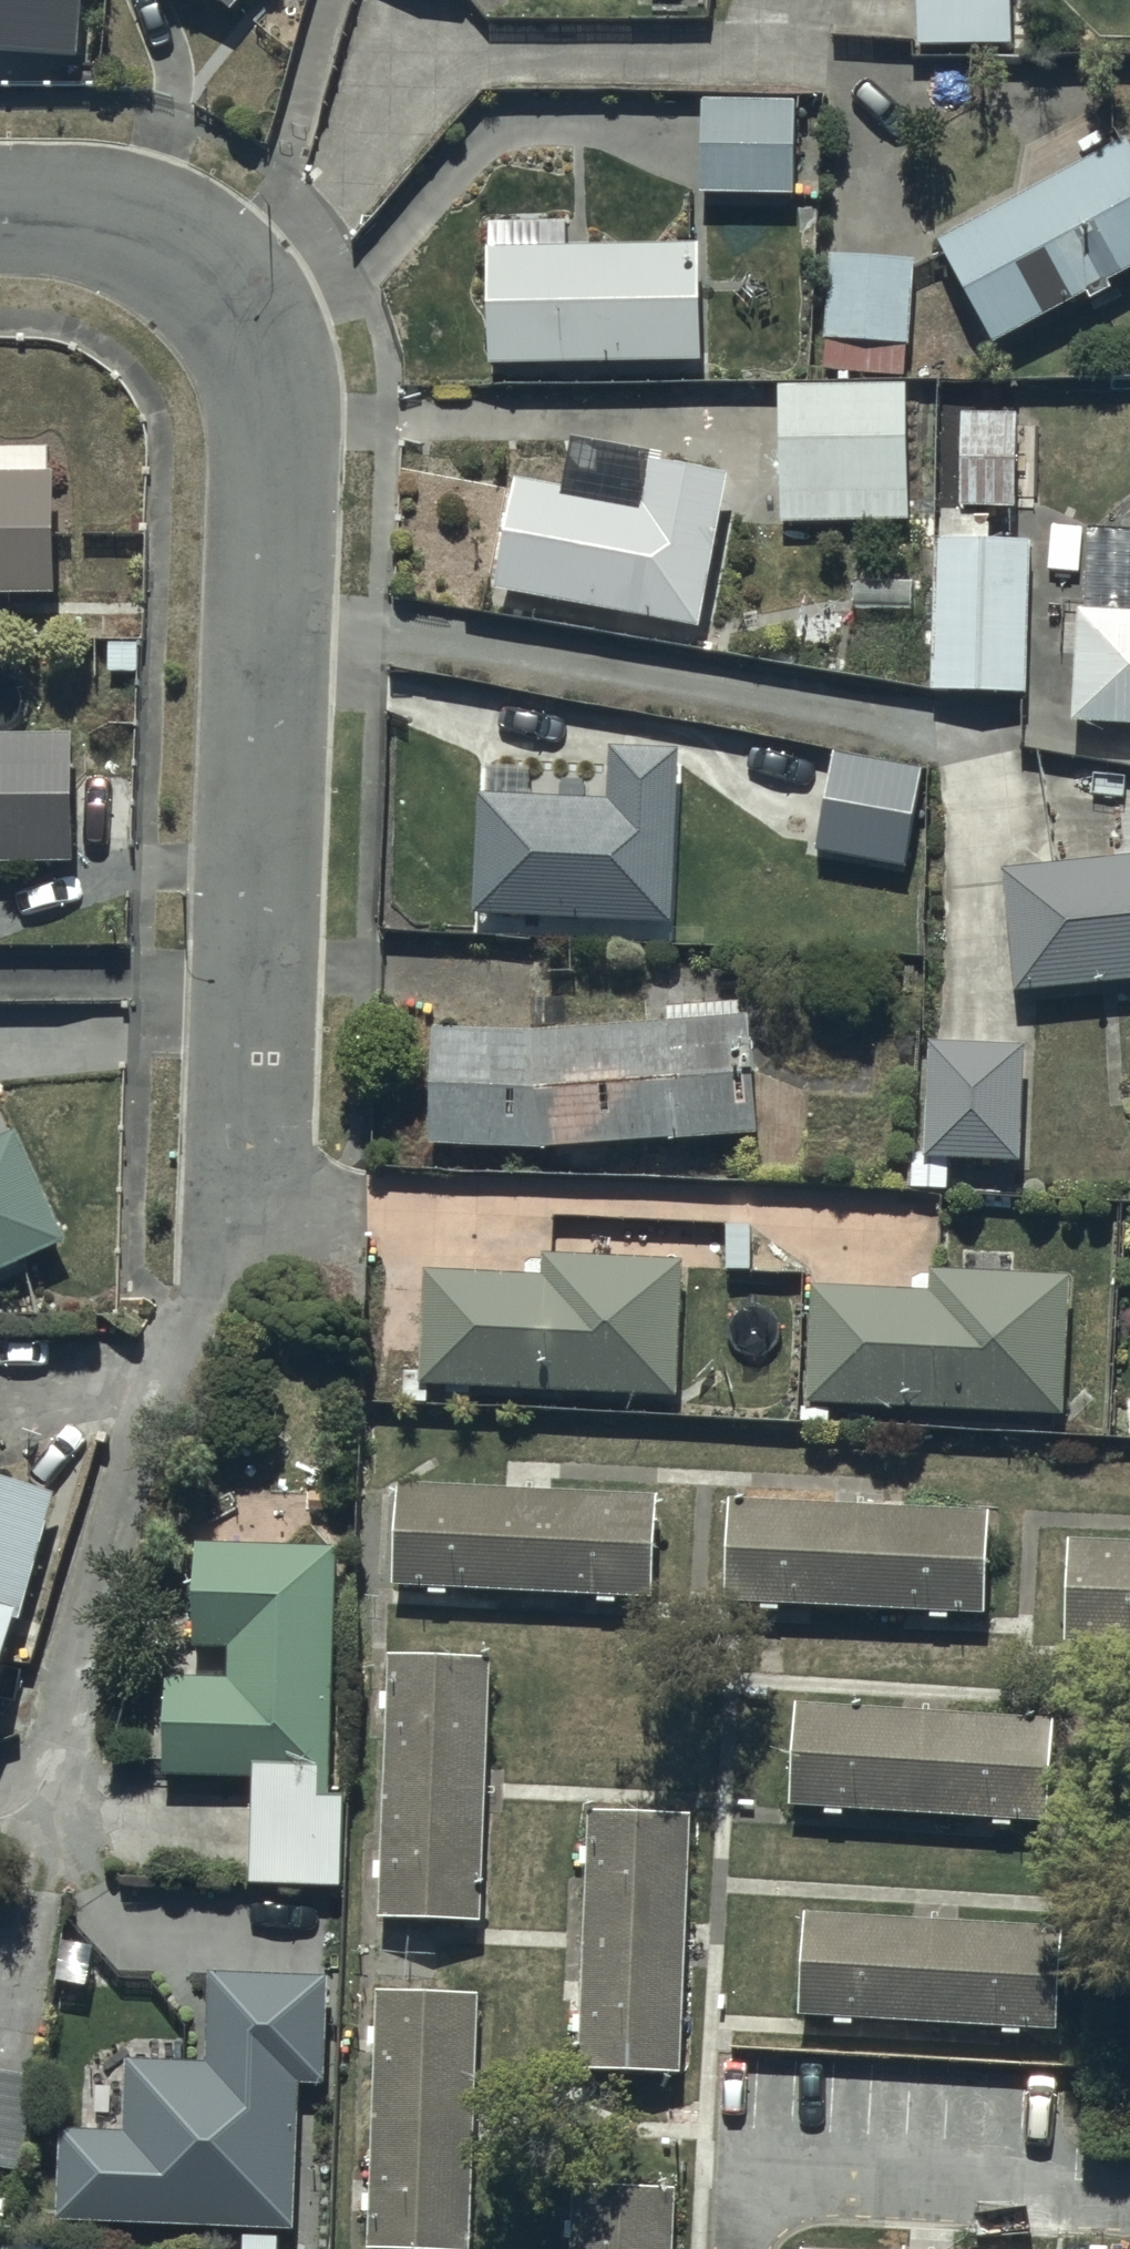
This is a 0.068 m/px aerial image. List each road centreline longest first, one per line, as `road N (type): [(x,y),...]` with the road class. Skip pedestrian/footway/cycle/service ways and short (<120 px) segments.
road 1 (residential): [(275,606),(987,734)]
road 2 (residential): [(275,606),(242,1287)]
road 3 (residential): [(0,220),(130,227),(198,261),(268,337),(282,412),(275,606)]

